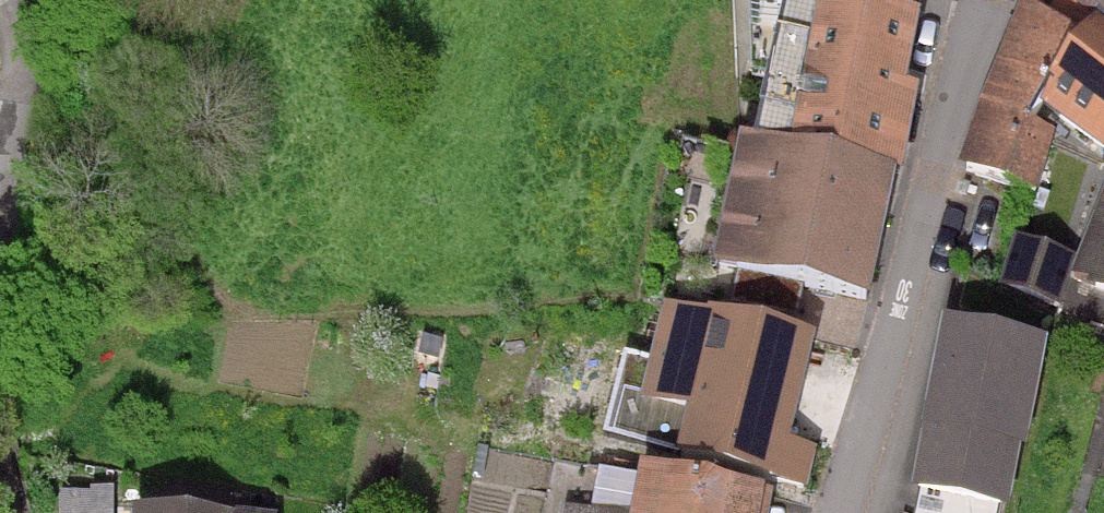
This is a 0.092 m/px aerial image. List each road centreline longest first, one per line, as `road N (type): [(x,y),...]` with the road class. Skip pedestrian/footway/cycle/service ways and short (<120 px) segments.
road 1 (residential): [(833,512),(992,0)]
road 2 (residential): [(0,4),(23,66),(0,156)]

